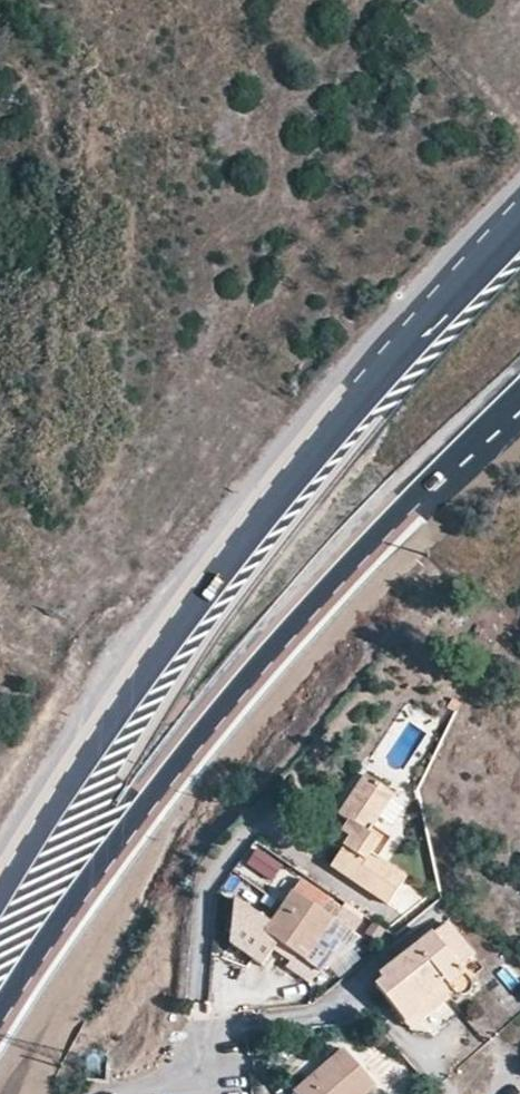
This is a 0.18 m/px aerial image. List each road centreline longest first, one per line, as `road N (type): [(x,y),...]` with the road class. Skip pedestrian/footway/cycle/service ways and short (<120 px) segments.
road 1 (primary): [(519,223),(428,314),(253,528),(0,894)]
road 2 (primary): [(0,1008),(131,820),(280,637),(519,407)]

